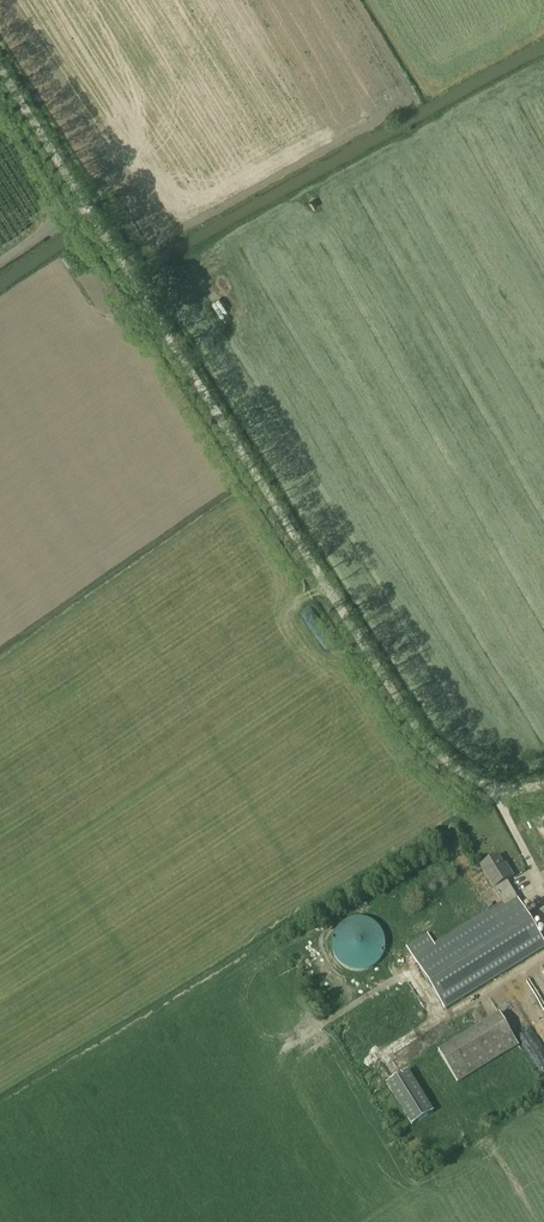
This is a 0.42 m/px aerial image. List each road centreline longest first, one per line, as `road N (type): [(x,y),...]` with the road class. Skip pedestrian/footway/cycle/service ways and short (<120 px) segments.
road 1 (unclassified): [(543,786),(482,784),(424,739),(0,68)]
road 2 (track): [(543,67),(139,290)]

